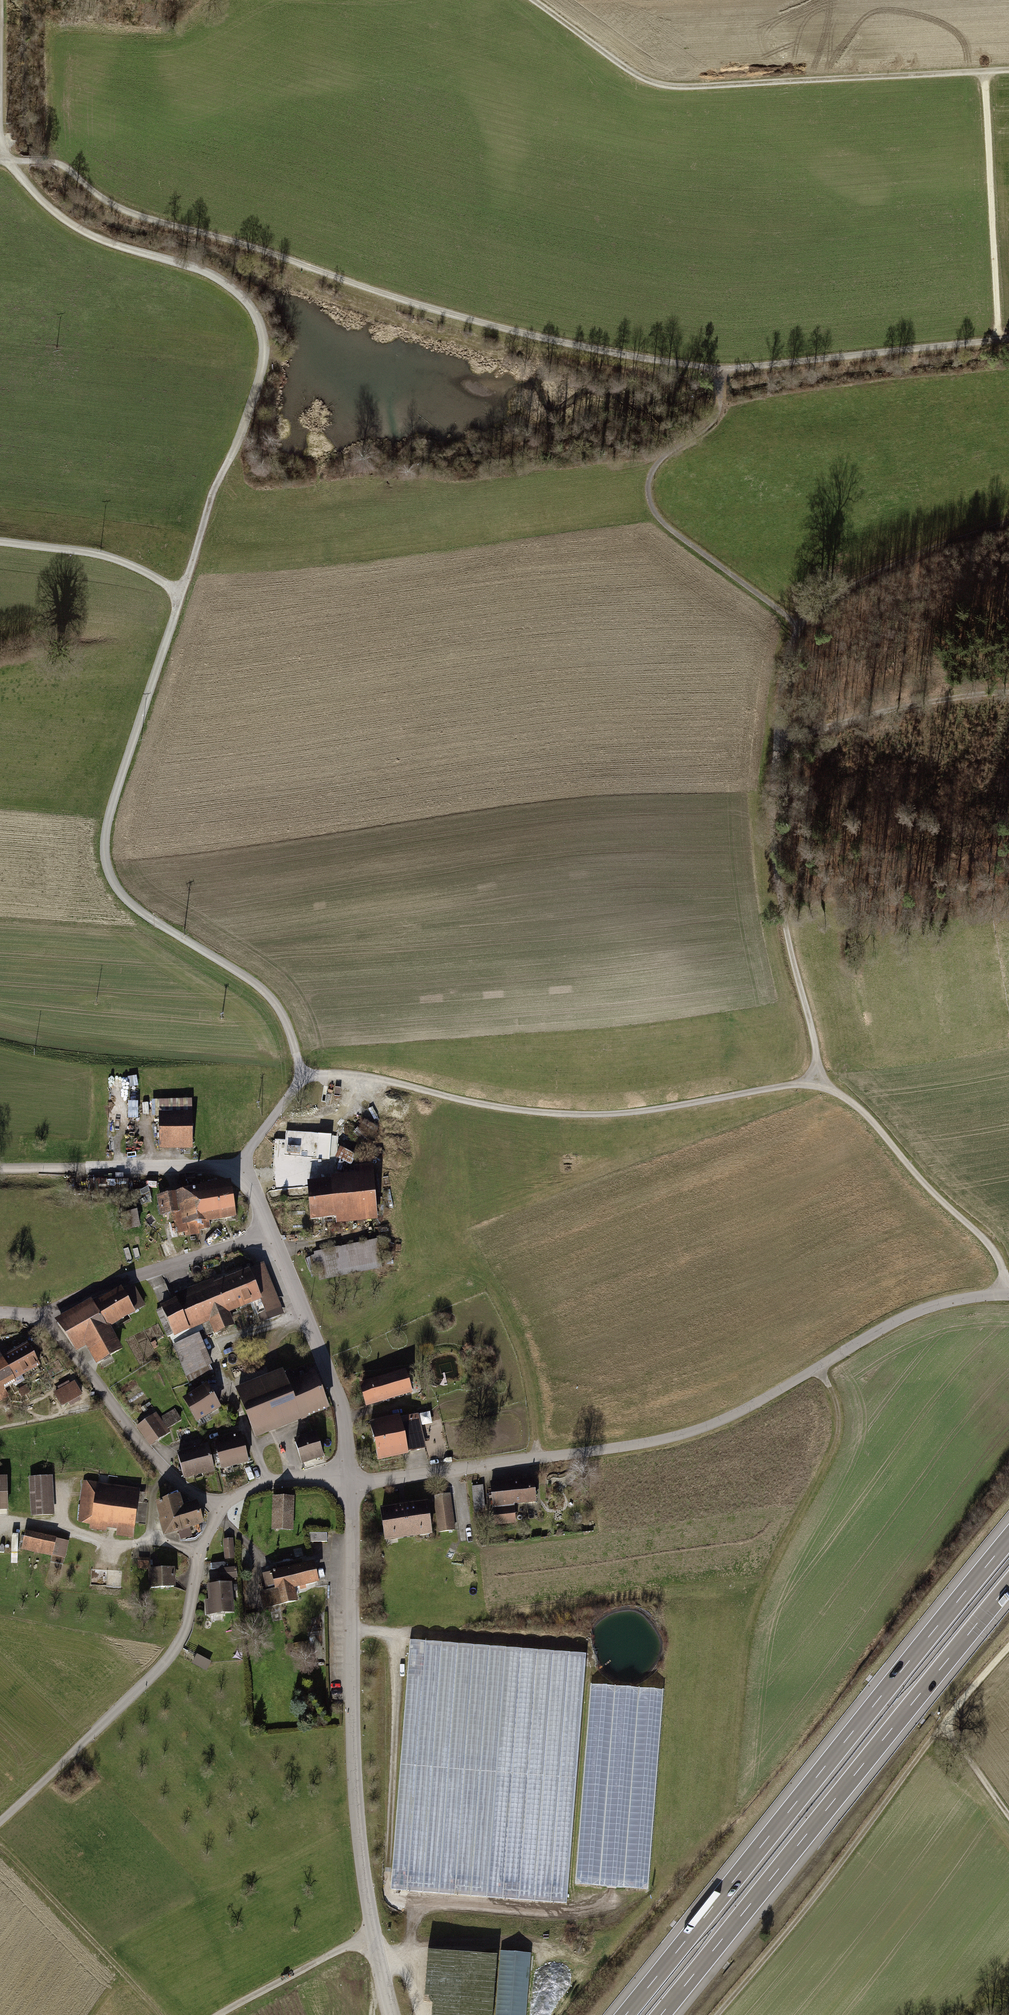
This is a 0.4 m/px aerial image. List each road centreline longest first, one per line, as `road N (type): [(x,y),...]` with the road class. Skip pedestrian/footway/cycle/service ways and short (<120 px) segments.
road 1 (track): [(0,139),(0,159),(48,208),(80,231),(226,286),(256,314),(264,336),(264,369),(213,489),(107,818),(103,850),(119,891),(273,1002),(299,1081)]
road 2 (track): [(1008,339),(719,373),(619,356),(490,326),(133,215),(62,165),(0,159)]
road 3 (track): [(238,1171),(299,1081),(353,1077),(503,1110),(593,1116),(818,1082),(863,1114),(923,1185),(990,1246),(1006,1296)]
road 4 (track): [(378,1962),(455,1945),(582,1953),(619,1936),(730,1815),(753,1607),(839,1428),(819,1369)]
road 5 (track): [(818,1082),(779,896),(771,798),(785,665),(800,627),(838,592),(1008,523)]
road 6 (residential): [(1008,1296),(951,1302),(897,1321),(744,1411),(662,1442),(349,1480)]
road 7 (motorway): [(1008,1539),(626,2014)]
road 8 (motorway): [(660,2014),(1008,1585)]
road 9 (unclassified): [(349,1480),(358,1823),(392,2014)]
road 10 (track): [(530,0),(657,84),(1008,72)]
road 11 (track): [(398,1634),(388,1899),(568,1910),(613,1897)]
road 12 (track): [(719,2014),(943,1727)]
road 13 (track): [(800,627),(653,512),(651,474),(712,422),(719,373)]
road 14 (track): [(985,73),(999,340)]
road 15 (residential): [(41,1318),(148,1454),(220,1509)]
road 16 (residential): [(349,1480),(339,1400),(272,1234)]
road 17 (residential): [(272,1234),(128,1280),(41,1318)]
road 18 (residential): [(272,1234),(238,1171),(69,1169)]
road 19 (track): [(1008,692),(898,706),(777,742)]
road 20 (unclassified): [(0,1823),(170,1659)]
road 21 (track): [(588,1647),(353,1630)]
road 22 (track): [(160,2014),(0,1849)]
road 23 (track): [(0,543),(120,563),(181,597)]
road 24 (track): [(374,1939),(223,2014)]
road 25 (residential): [(170,1659),(220,1509)]
road 26 (residential): [(220,1509),(266,1483),(349,1480)]

